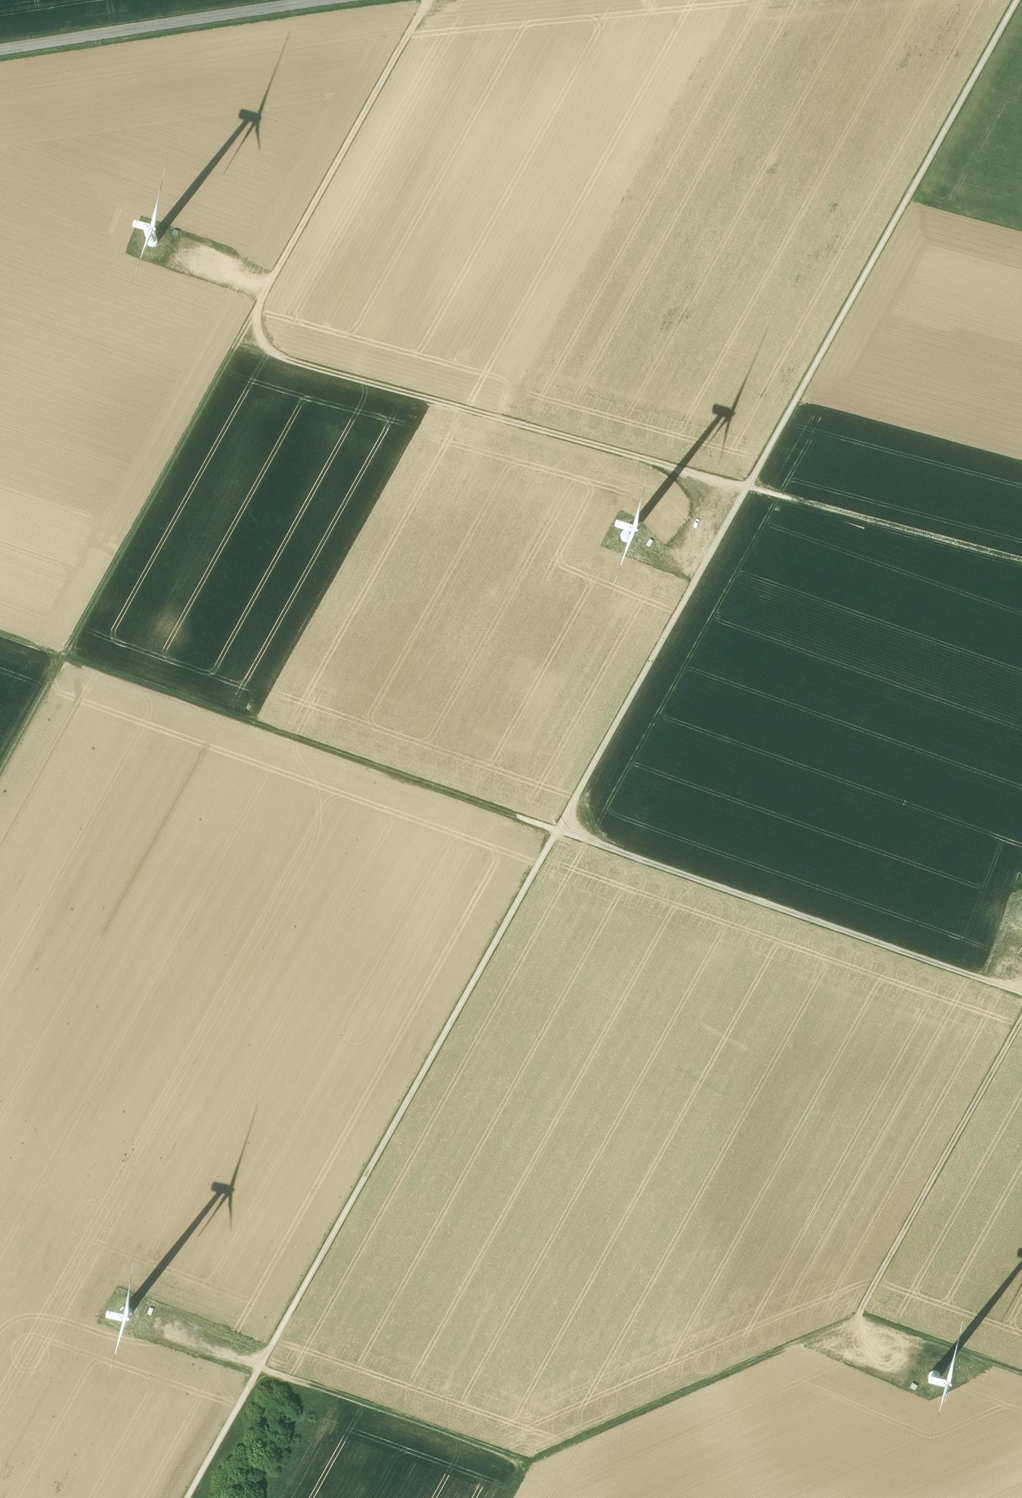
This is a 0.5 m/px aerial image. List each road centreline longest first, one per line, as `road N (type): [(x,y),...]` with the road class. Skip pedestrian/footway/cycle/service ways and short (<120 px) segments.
road 1 (track): [(187,1497),(1016,0)]
road 2 (track): [(256,310),(263,339),(289,359),(749,485)]
road 3 (track): [(1021,1372),(861,1311),(530,1462)]
road 4 (track): [(67,655),(559,830)]
road 5 (track): [(1021,992),(559,830)]
road 6 (track): [(432,0),(235,349)]
road 7 (track): [(67,655),(235,349)]
road 8 (track): [(861,1311),(1021,1019)]
road 9 (tertiary): [(0,50),(326,0)]
road 10 (track): [(261,1367),(530,1462)]
road 11 (track): [(1021,560),(749,485)]
road 12 (track): [(0,772),(67,655)]
road 13 (track): [(765,1497),(714,1377)]

